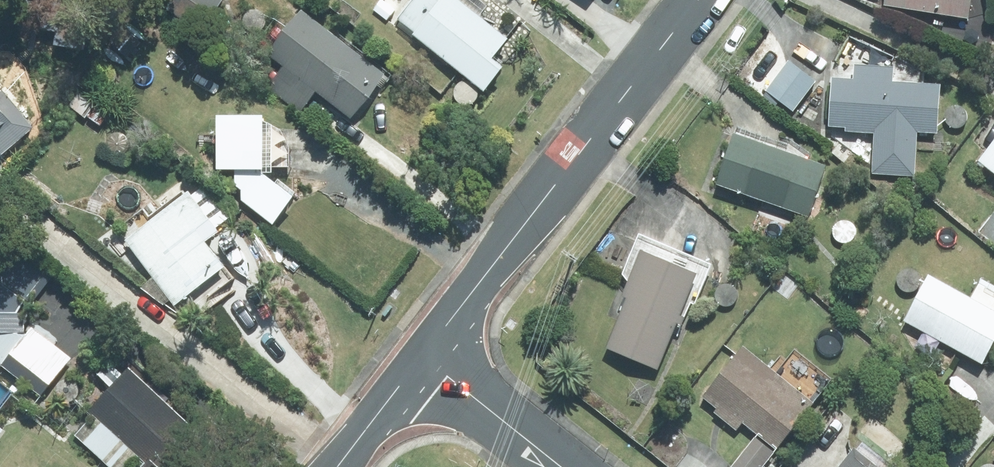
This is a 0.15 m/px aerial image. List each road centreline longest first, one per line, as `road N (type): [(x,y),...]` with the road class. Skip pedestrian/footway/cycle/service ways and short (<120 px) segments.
road 1 (residential): [(433,350),(711,0)]
road 2 (residential): [(433,350),(579,466)]
road 3 (residential): [(342,466),(433,350)]

